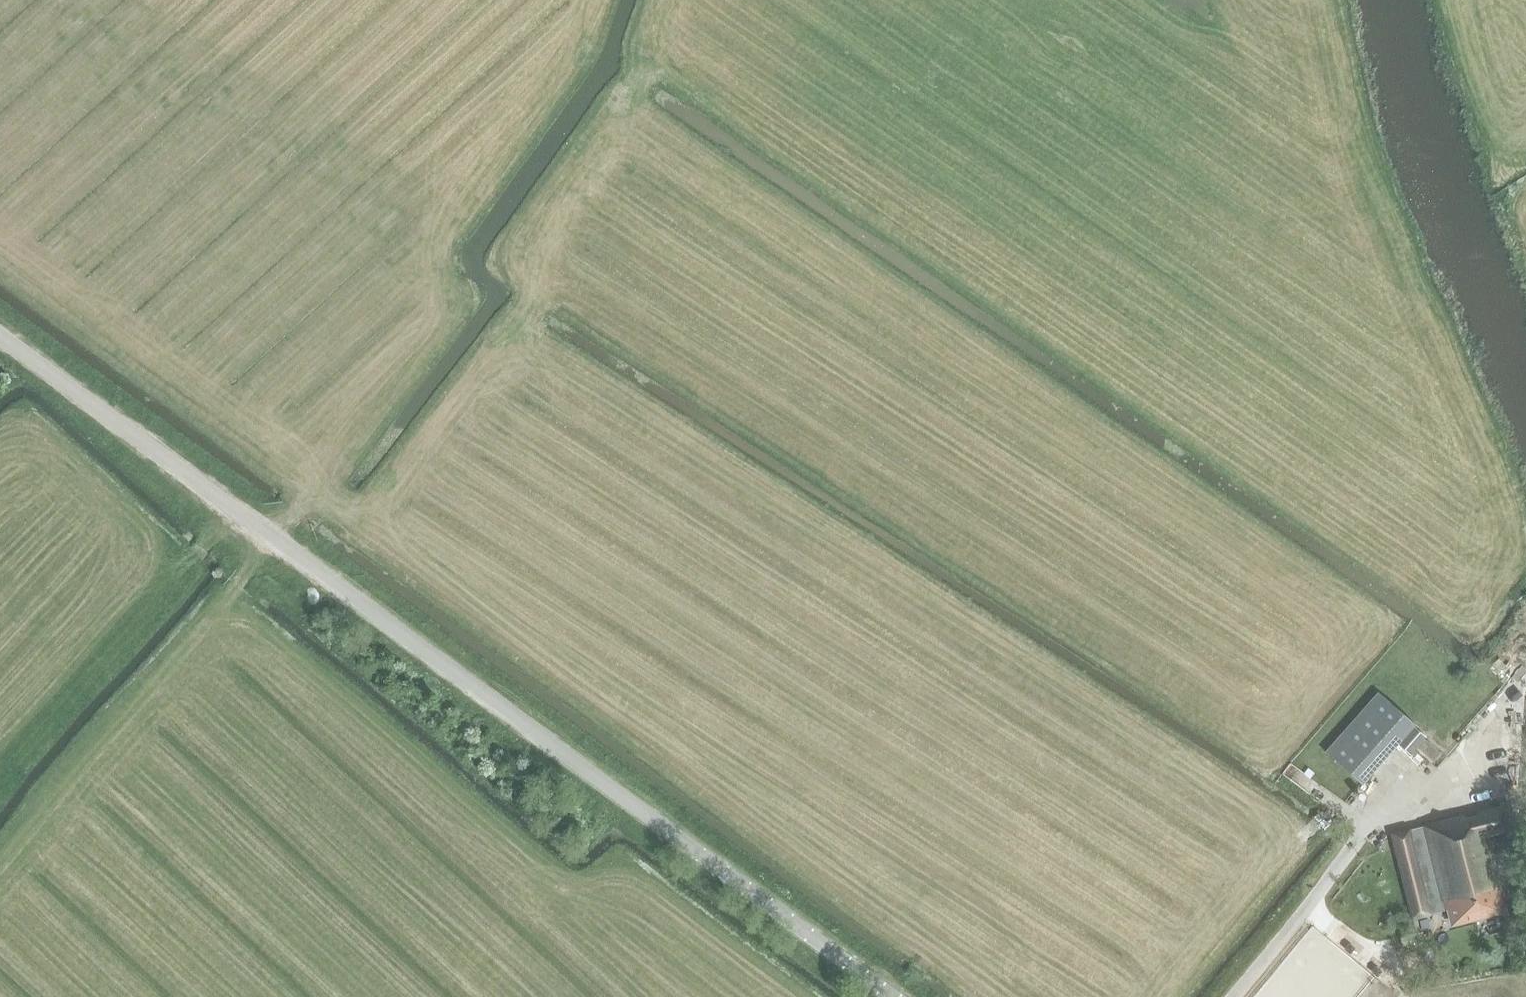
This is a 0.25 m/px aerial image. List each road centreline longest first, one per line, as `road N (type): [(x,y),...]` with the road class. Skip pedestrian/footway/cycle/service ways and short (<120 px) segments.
road 1 (tertiary): [(891,996),(0,336)]

